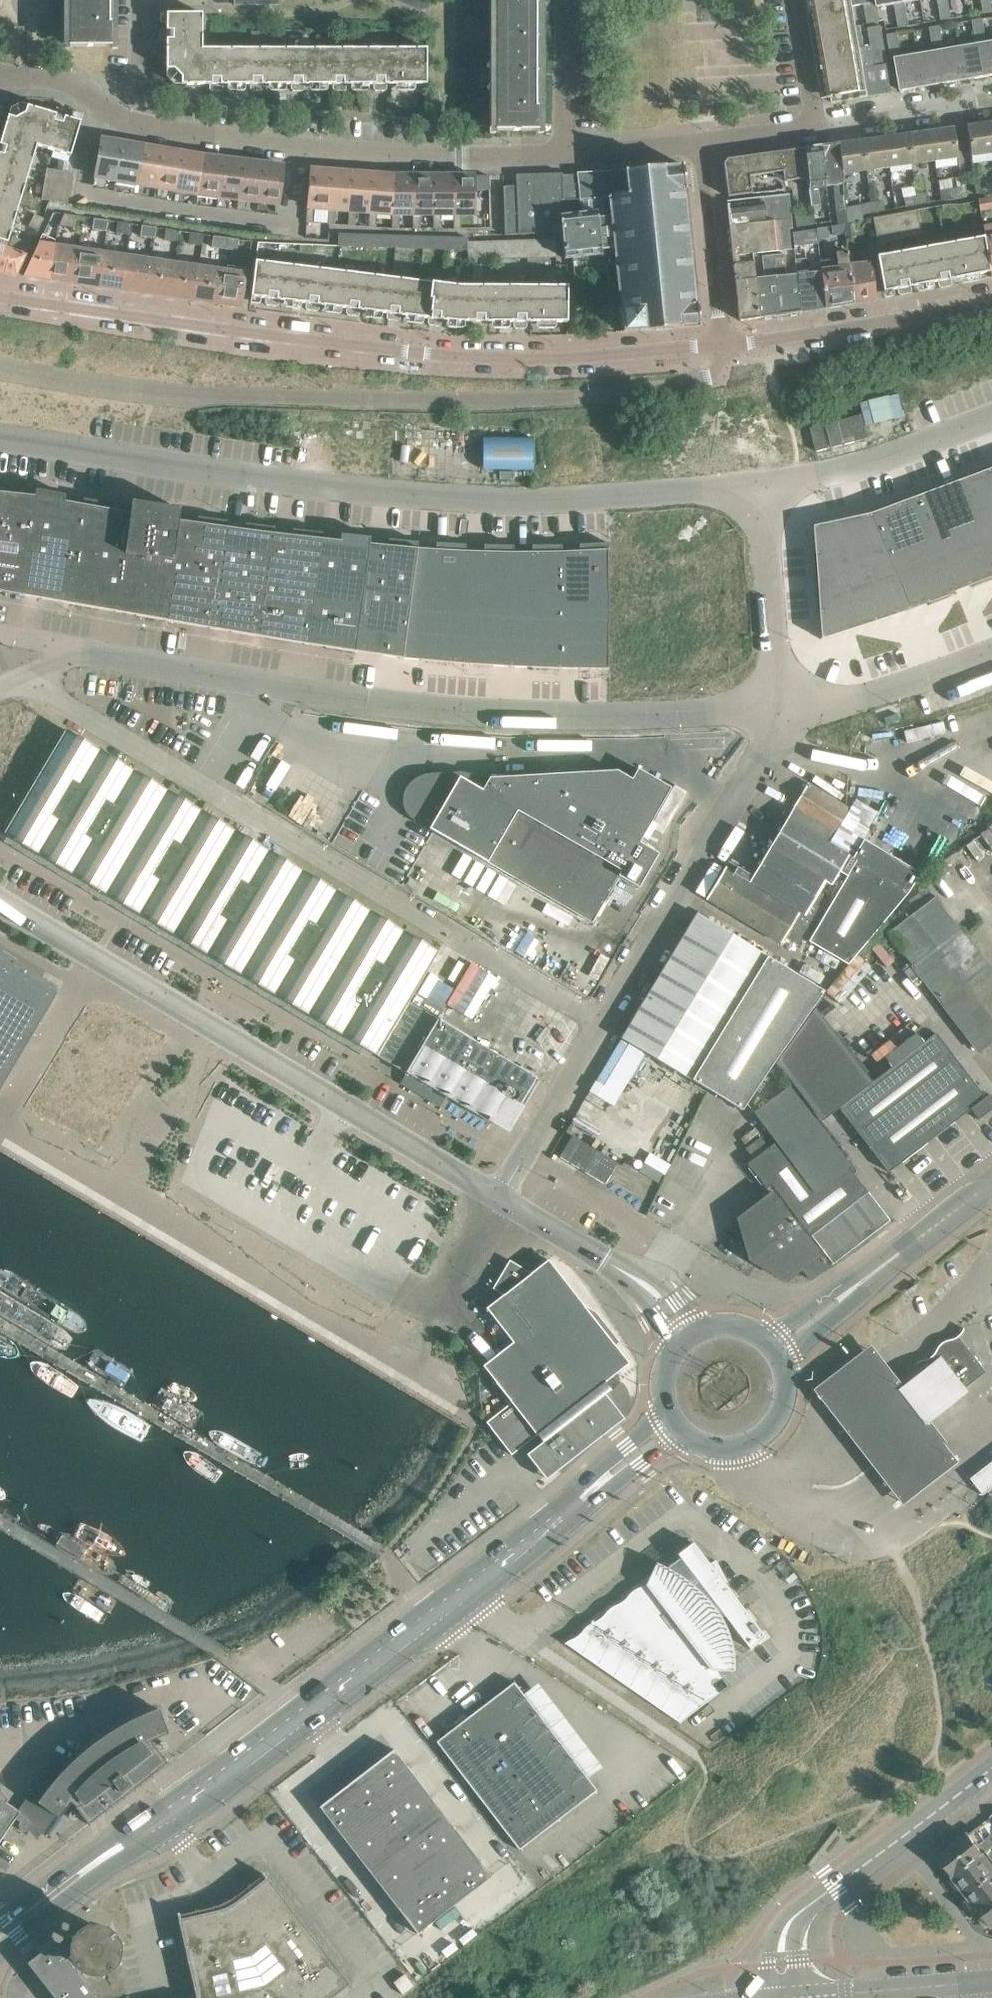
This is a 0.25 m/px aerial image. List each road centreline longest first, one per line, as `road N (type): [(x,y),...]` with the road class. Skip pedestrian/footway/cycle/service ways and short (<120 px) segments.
road 1 (secondary): [(0,1935),(448,1610),(673,1427)]
road 2 (unclassified): [(0,437),(291,482),(482,497),(762,481)]
road 3 (unclassified): [(720,345),(720,365),(710,376),(492,400),(194,396),(0,368)]
road 4 (unclassified): [(779,709),(471,711),(86,654),(40,670)]
road 5 (residential): [(720,345),(573,358),(454,356),(0,297)]
road 6 (unclassified): [(603,1023),(60,702),(40,670)]
road 7 (tertiary): [(500,1197),(0,899)]
road 8 (residential): [(563,153),(362,152),(144,126)]
road 9 (unclassified): [(779,709),(763,754),(603,1023)]
road 10 (tertiary): [(781,1997),(795,1920),(991,1768)]
road 11 (secondary): [(773,1350),(991,1182)]
road 12 (residential): [(991,299),(720,345)]
road 13 (unclassified): [(762,481),(856,465),(991,417)]
road 14 (tertiary): [(689,1332),(624,1268),(500,1197)]
road 15 (unclassified): [(762,481),(779,709)]
road 16 (unclassified): [(991,651),(863,697),(779,709)]
road 17 (residential): [(720,345),(700,143)]
road 18 (unclassified): [(500,1197),(603,1023)]
road 19 (secondary): [(991,1980),(797,1997)]
road 20 (secondary): [(673,1427),(708,1448),(760,1438),(783,1401),(773,1350)]
road 21 (residential): [(818,126),(991,108)]
road 22 (residential): [(144,126),(58,78),(0,75)]
road 23 (residential): [(563,153),(565,0)]
road 24 (residential): [(700,143),(563,153)]
road 25 (residential): [(818,126),(794,0)]
road 26 (residential): [(144,126),(145,0)]

